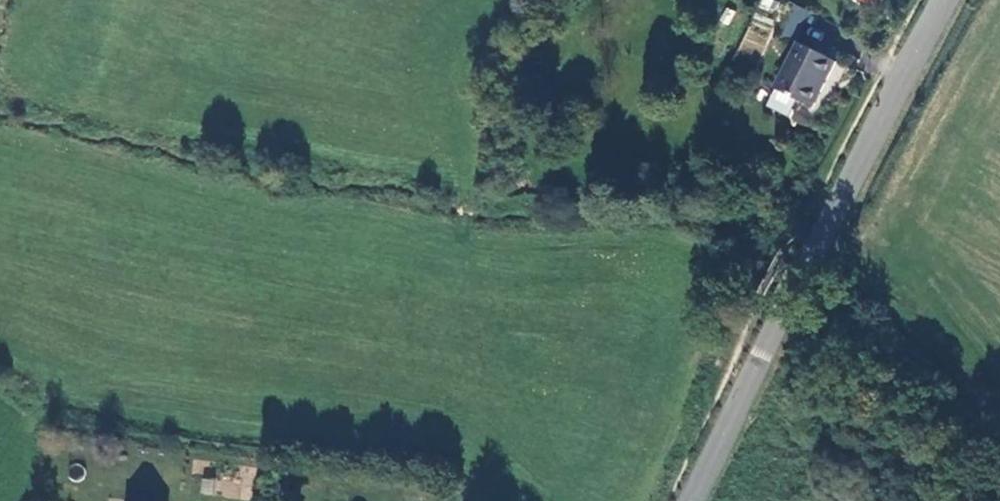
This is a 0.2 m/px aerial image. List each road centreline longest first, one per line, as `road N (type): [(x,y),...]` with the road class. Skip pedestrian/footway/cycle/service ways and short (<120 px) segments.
road 1 (tertiary): [(692,500),(950,0)]

